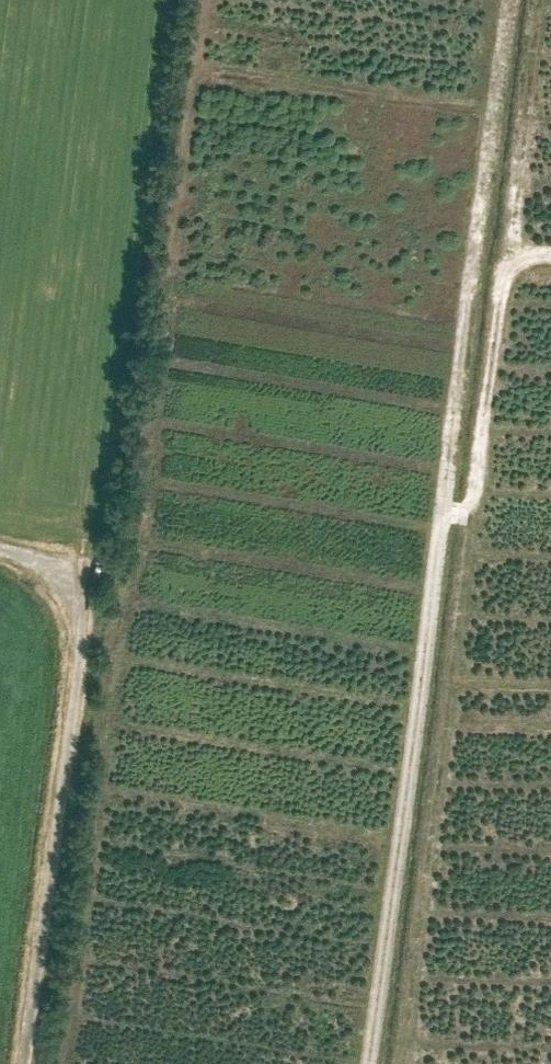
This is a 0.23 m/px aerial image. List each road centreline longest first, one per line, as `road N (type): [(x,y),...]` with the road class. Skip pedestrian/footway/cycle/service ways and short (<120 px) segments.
road 1 (track): [(370,1063),(472,275)]
road 2 (unclassified): [(0,550),(67,580),(81,634),(26,1063)]
road 3 (track): [(441,515),(471,512),(479,499),(507,269),(550,255)]

